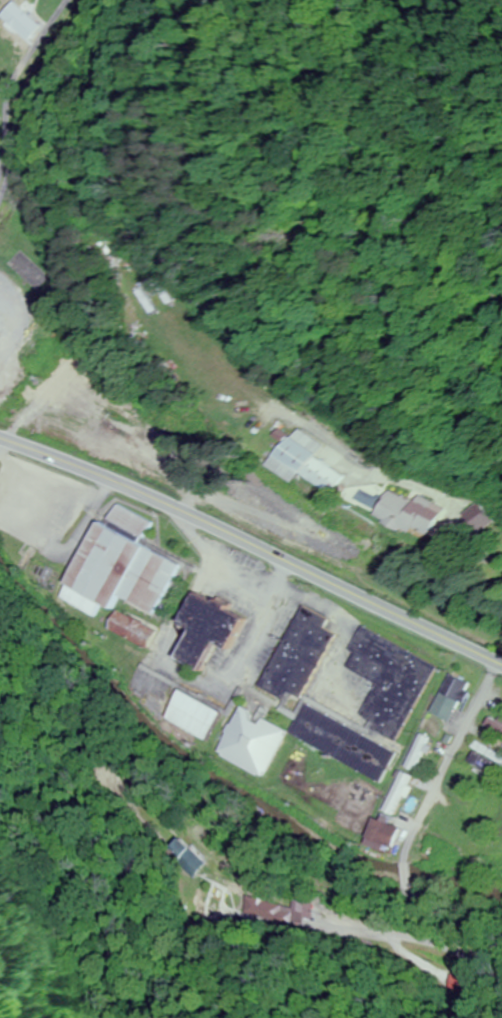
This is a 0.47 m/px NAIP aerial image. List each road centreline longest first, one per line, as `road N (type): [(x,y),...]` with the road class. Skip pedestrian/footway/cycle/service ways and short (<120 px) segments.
road 1 (primary): [(501,665),(179,512),(0,439)]
road 2 (residential): [(292,566),(365,475),(433,497),(501,568)]
road 3 (residential): [(491,660),(405,864)]

